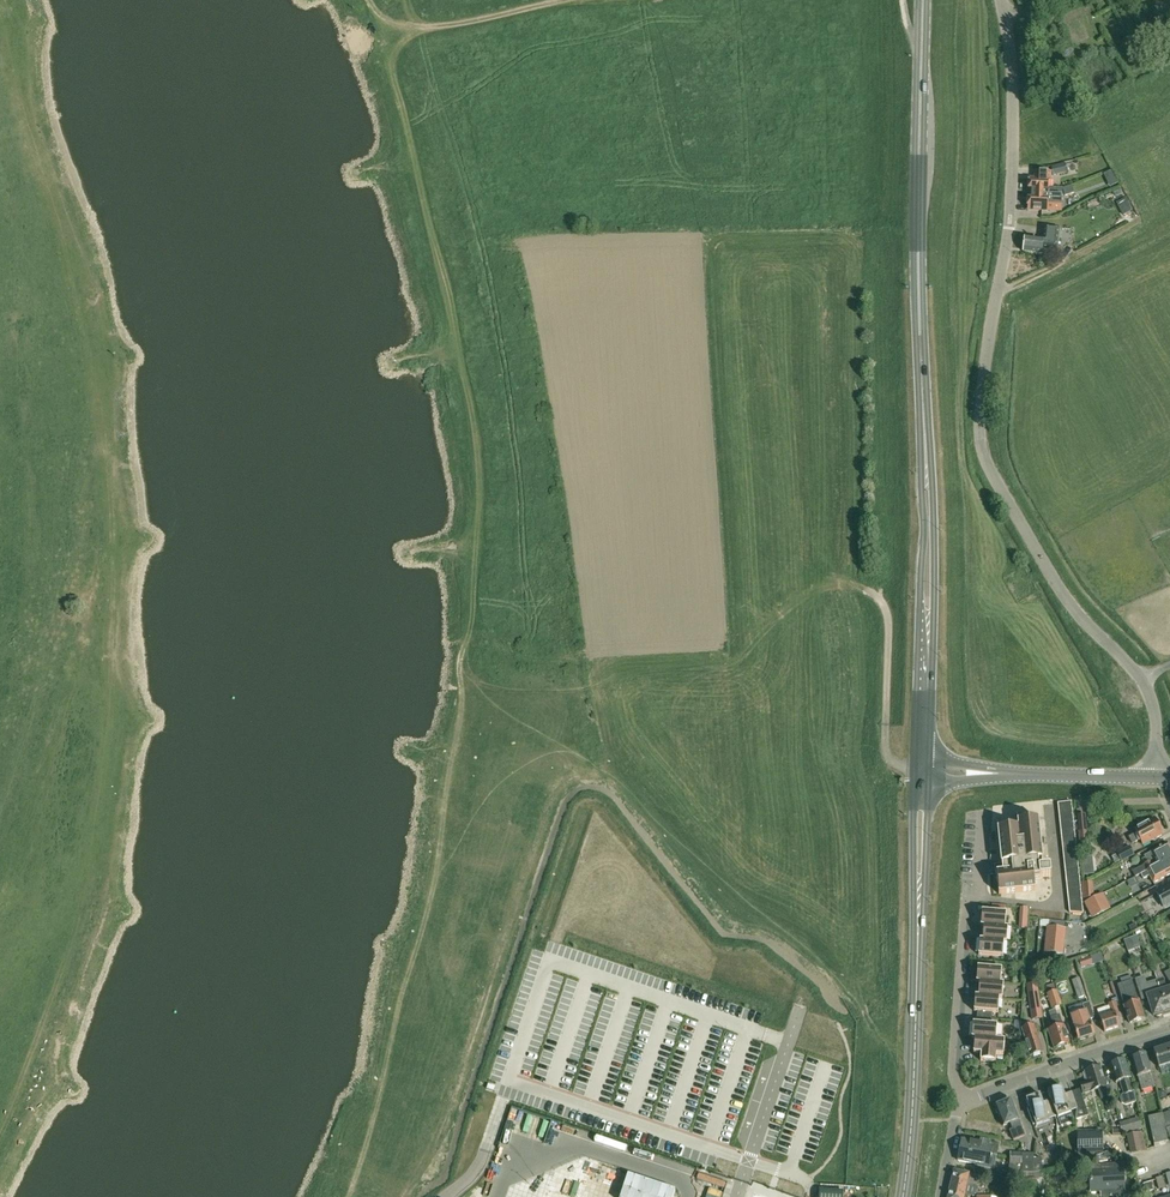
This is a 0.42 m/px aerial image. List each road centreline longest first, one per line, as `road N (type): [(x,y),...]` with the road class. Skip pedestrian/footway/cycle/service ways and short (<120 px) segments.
road 1 (track): [(615,689),(595,664),(518,655),(485,626),(482,443),(390,57),(404,38),(544,0)]
road 2 (unclassified): [(1155,777),(1151,693),(1072,608),(1000,488),(980,437),(980,384),(1010,192),(1002,8)]
road 3 (primary): [(923,769),(930,527),(918,240),(924,0)]
road 4 (track): [(0,47),(65,362),(41,674),(0,800)]
road 5 (track): [(596,665),(724,632),(794,591),(846,583),(882,600),(890,621),(886,751),(891,764),(923,769)]
road 6 (primary): [(904,1196),(923,769)]
road 7 (tertiary): [(1155,777),(923,769)]
road 8 (residential): [(969,1102),(1169,1031)]
road 9 (residential): [(969,1102),(954,1073),(962,920),(977,900)]
road 10 (residential): [(977,900),(1059,906),(1050,806)]

